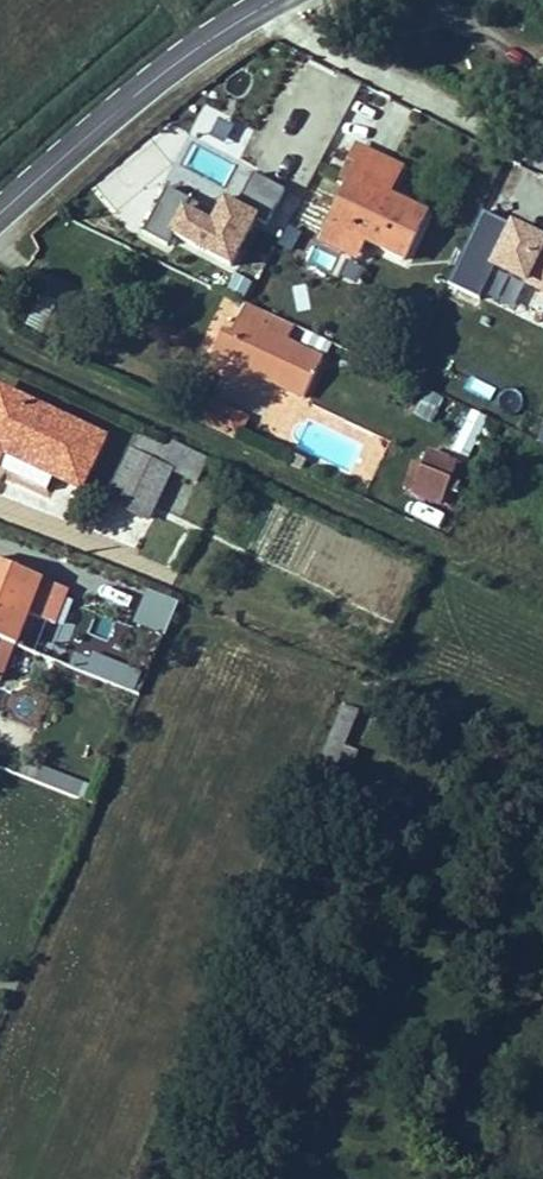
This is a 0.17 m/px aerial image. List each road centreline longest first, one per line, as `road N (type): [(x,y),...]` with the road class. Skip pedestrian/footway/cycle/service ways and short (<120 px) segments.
road 1 (secondary): [(0,215),(180,60),(275,0)]

